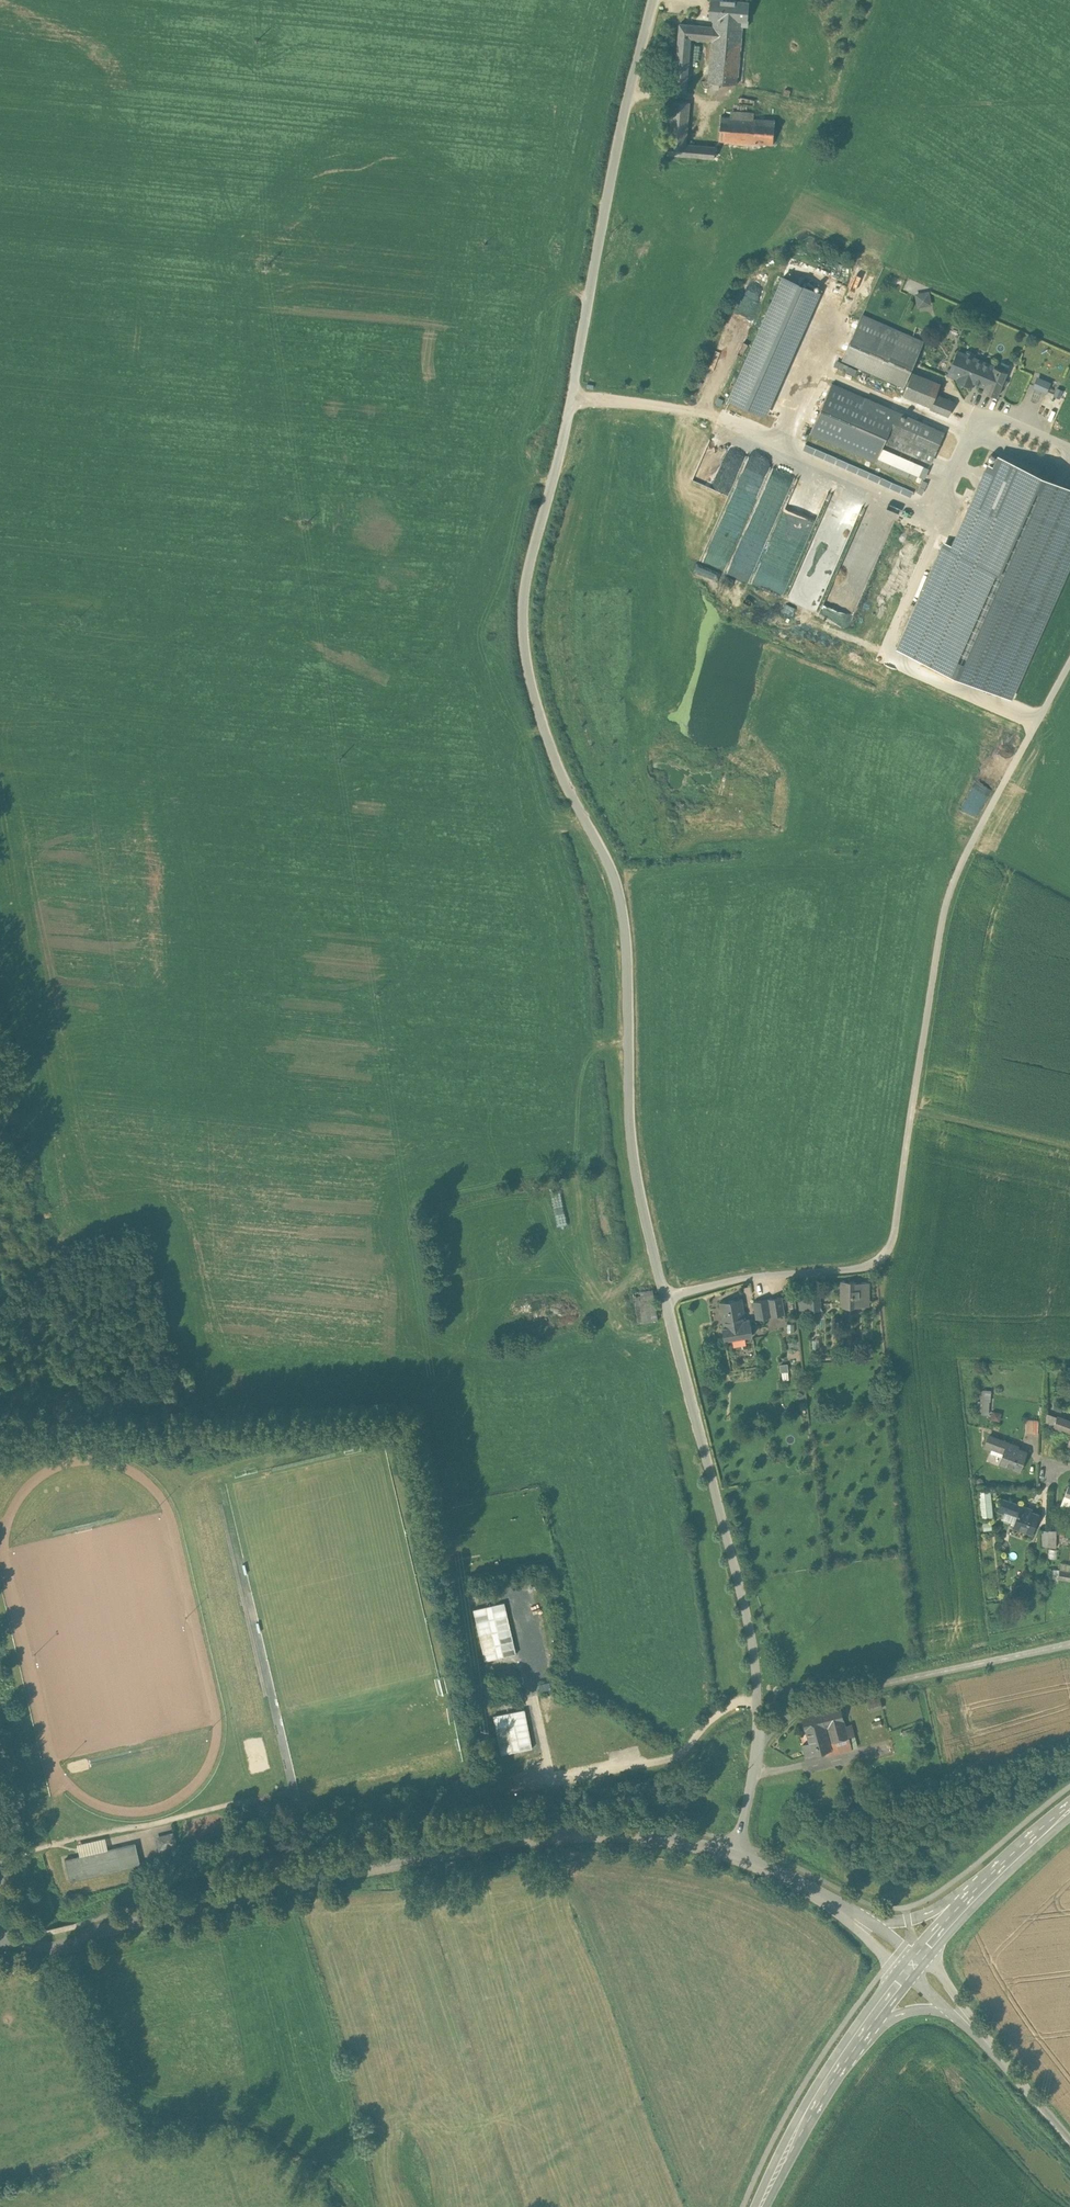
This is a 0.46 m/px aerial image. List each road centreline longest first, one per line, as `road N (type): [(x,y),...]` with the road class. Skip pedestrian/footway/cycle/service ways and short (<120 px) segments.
road 1 (unclassified): [(668,1298),(635,1163),(620,880),(558,780),(529,672),(523,604),(652,0)]
road 2 (unclassified): [(668,1298),(743,1274),(871,1266),(888,1251),(946,891),(1069,656)]
road 3 (unclassified): [(0,1940),(53,1944),(523,1839),(625,1835),(737,1856)]
road 4 (unclassified): [(758,1731),(753,1645),(668,1298)]
road 5 (unclassified): [(758,1731),(804,1703),(1069,1644)]
road 6 (track): [(1069,97),(821,108),(766,96)]
road 7 (secondary): [(760,2206),(856,2037)]
road 8 (unclassified): [(1069,2142),(966,2020)]
road 9 (secondary): [(976,1892),(908,1918),(846,1909)]
road 10 (secondary): [(976,1892),(1069,1805)]
road 11 (unclassified): [(737,1856),(758,1731)]
road 12 (unclassified): [(737,1856),(846,1909)]

